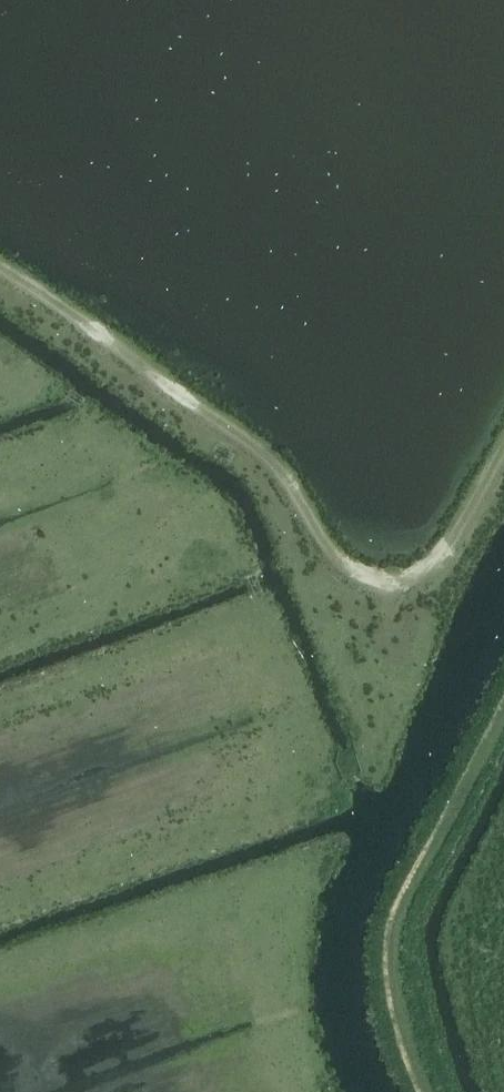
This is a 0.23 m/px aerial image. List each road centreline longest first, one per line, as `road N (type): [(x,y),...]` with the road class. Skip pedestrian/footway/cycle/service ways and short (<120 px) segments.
road 1 (track): [(0,277),(239,433),(273,464),(358,578),(404,582),(429,573),(503,448)]
road 2 (track): [(503,709),(415,883),(397,940),(401,1015),(430,1091)]

